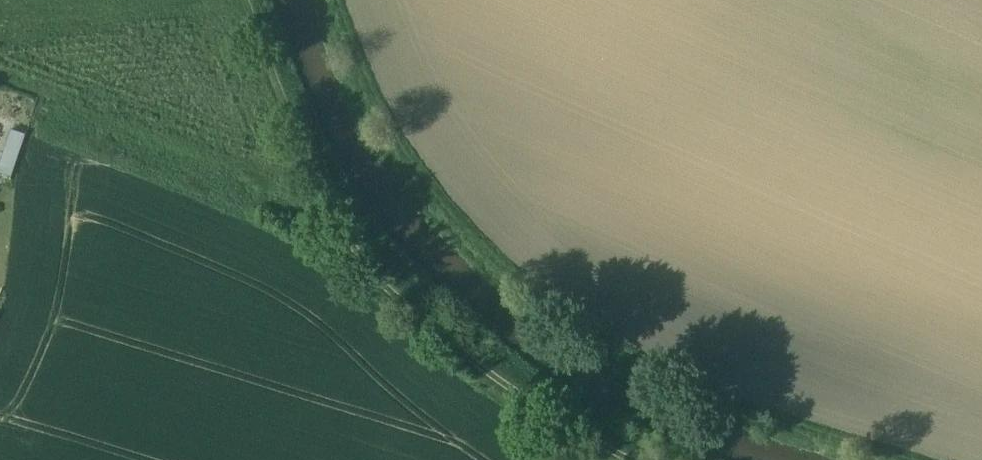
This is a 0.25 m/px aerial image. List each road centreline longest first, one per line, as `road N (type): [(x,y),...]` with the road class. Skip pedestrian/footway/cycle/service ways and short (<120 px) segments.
road 1 (track): [(869,459),(722,409),(564,318),(501,271),(452,224),(413,169),(382,113),(343,0)]
road 2 (track): [(620,459),(493,381),(355,251),(253,0)]

